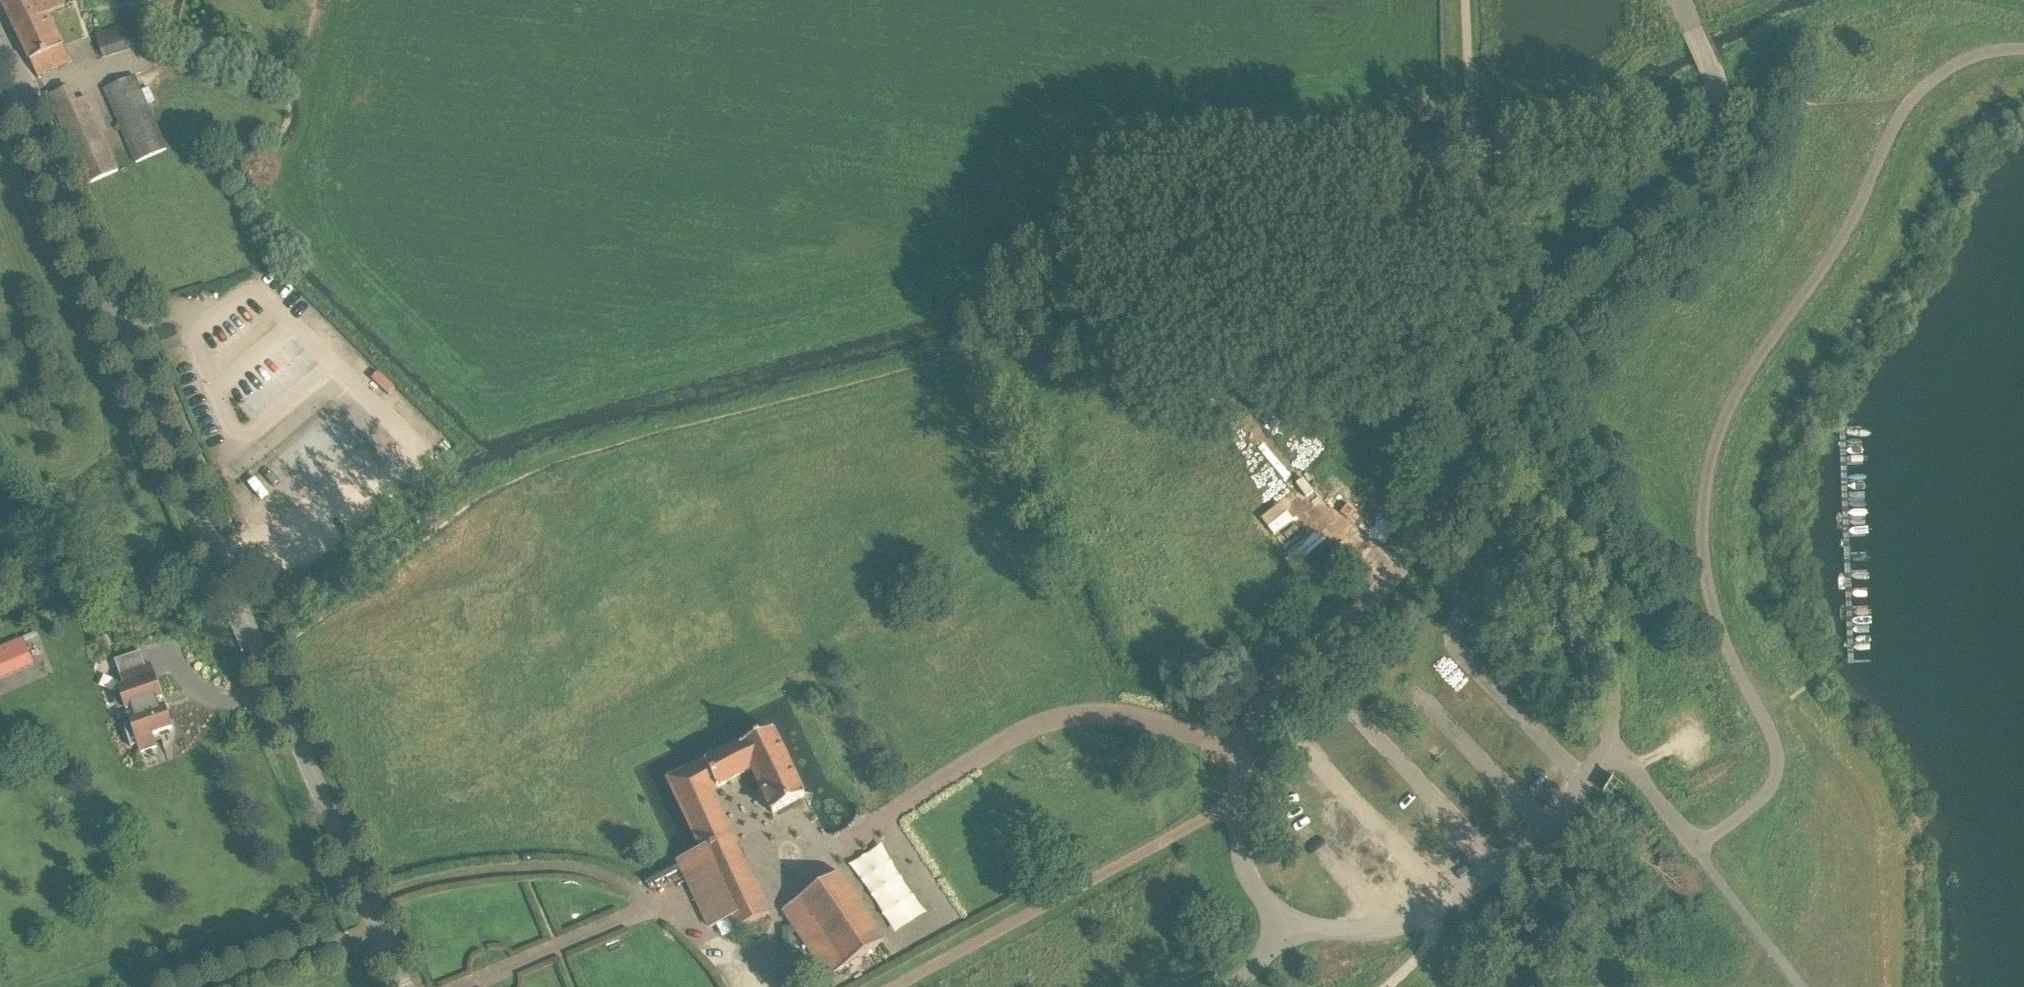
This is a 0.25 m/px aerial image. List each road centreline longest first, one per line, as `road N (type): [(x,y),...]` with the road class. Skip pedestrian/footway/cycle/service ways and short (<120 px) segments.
road 1 (residential): [(1285,920),(1382,930),(1441,913),(1549,829),(1609,743),(1614,689),(1588,561),(1546,504),(1466,448)]
road 2 (residential): [(0,49),(229,578)]
road 3 (unclassified): [(1285,920),(1267,908),(1244,852),(1242,746),(1278,679),(1393,573),(1466,448)]
road 4 (unclassified): [(1466,448),(1527,312),(1694,175),(1714,147),(1716,83)]
road 5 (residential): [(406,986),(229,578)]
road 6 (track): [(1527,312),(1479,172),(1468,0)]

